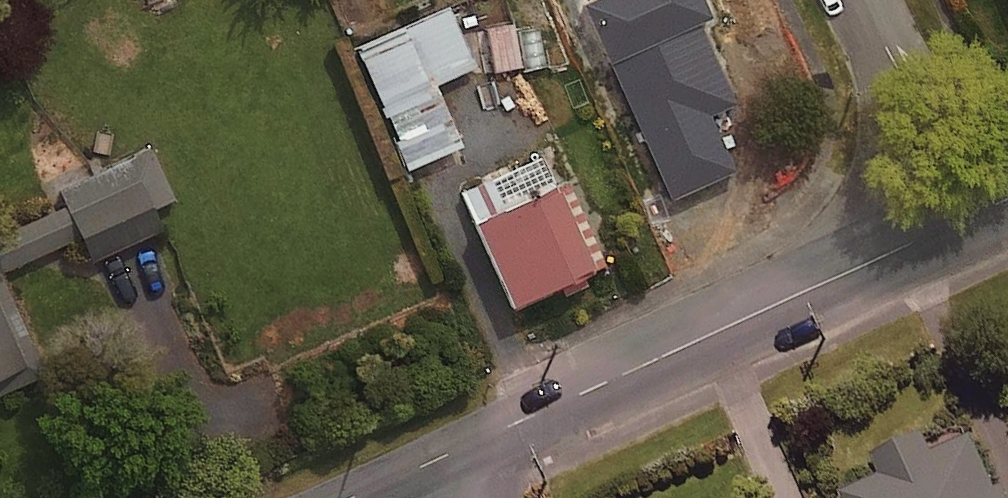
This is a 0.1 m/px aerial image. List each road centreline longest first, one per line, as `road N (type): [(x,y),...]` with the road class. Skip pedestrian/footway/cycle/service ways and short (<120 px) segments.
road 1 (secondary): [(347,497),(966,217)]
road 2 (residential): [(966,217),(866,0)]

